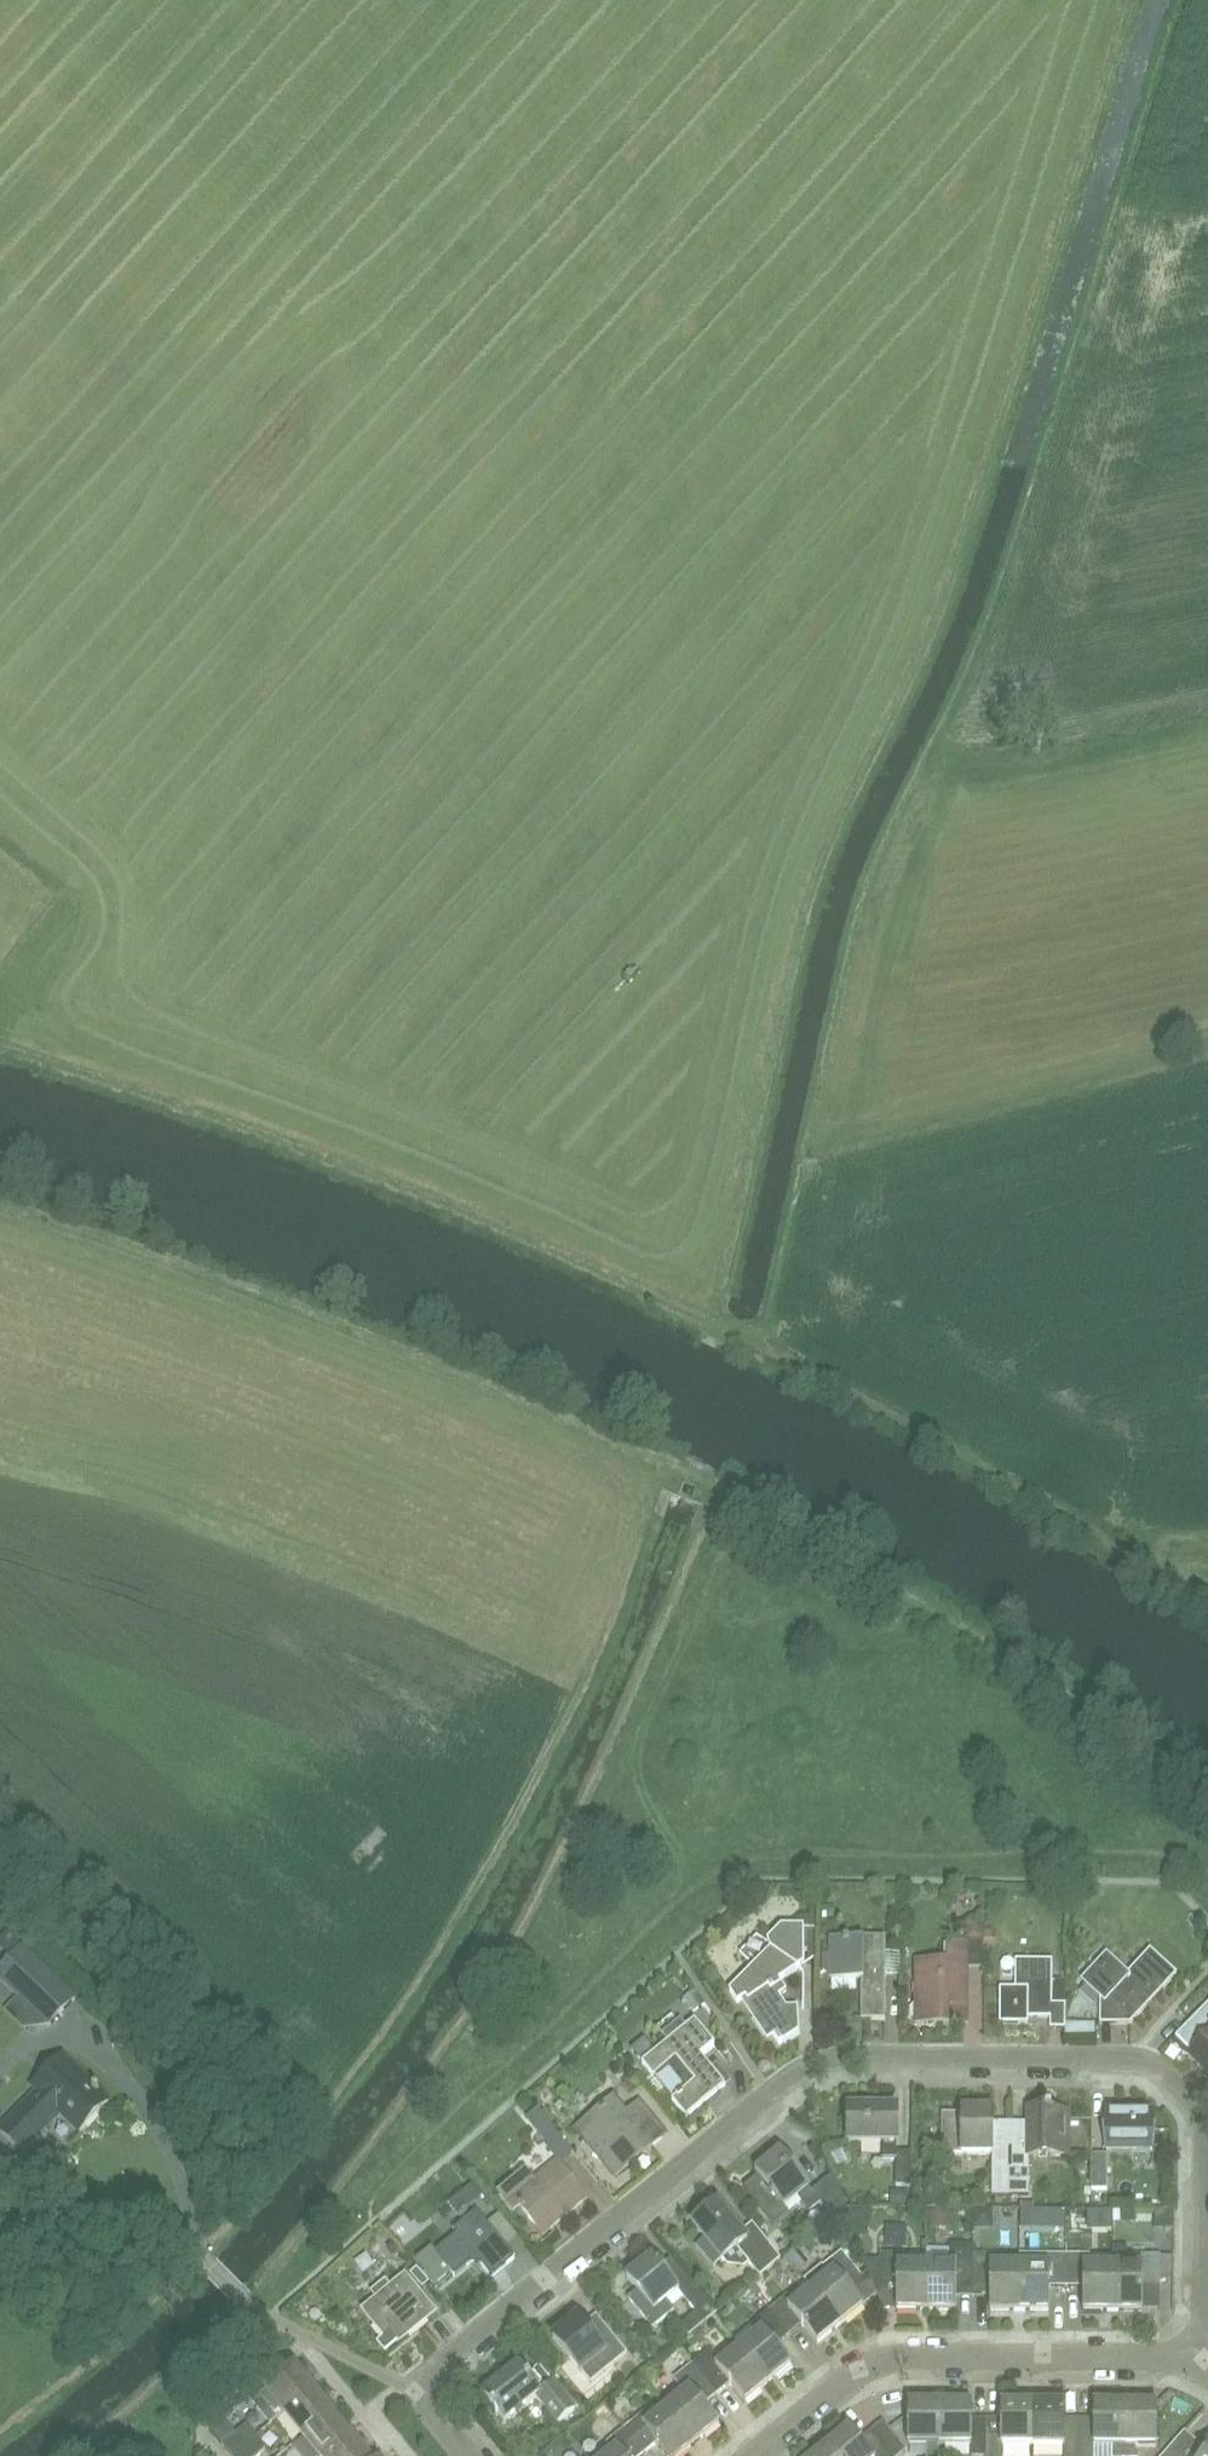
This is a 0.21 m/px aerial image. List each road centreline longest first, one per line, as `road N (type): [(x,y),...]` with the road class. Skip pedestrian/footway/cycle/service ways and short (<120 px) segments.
road 1 (residential): [(428,2395),(437,2365),(771,2094),(814,2067),(862,2058),(1159,2066),(1193,2101),(1206,2131),(1202,2340),(1195,2360)]
road 2 (residential): [(753,2455),(874,2362),(1195,2360)]
road 3 (residential): [(428,2395),(264,2311),(200,2248)]

